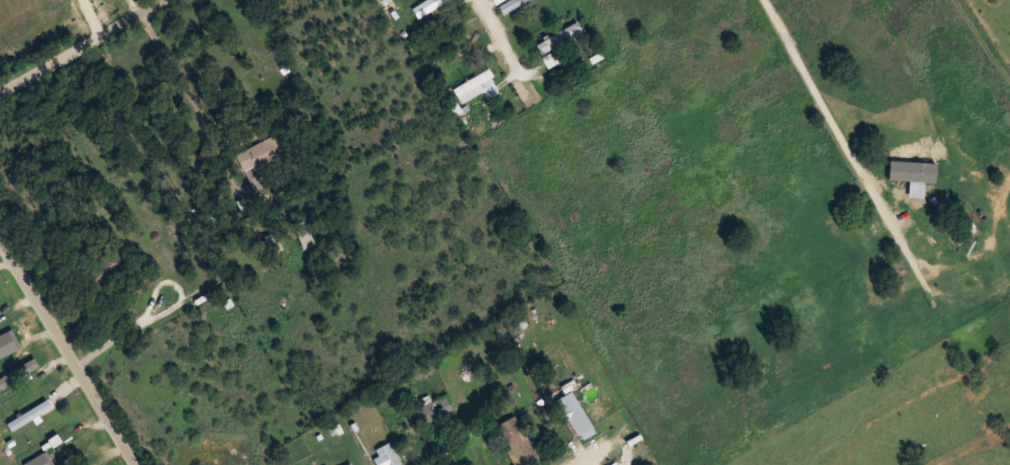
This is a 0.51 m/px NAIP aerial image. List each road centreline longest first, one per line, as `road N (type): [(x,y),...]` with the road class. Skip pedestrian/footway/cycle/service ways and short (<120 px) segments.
road 1 (residential): [(125,464),(0,269)]
road 2 (residential): [(579,464),(743,372)]
road 3 (residential): [(0,95),(137,0)]

